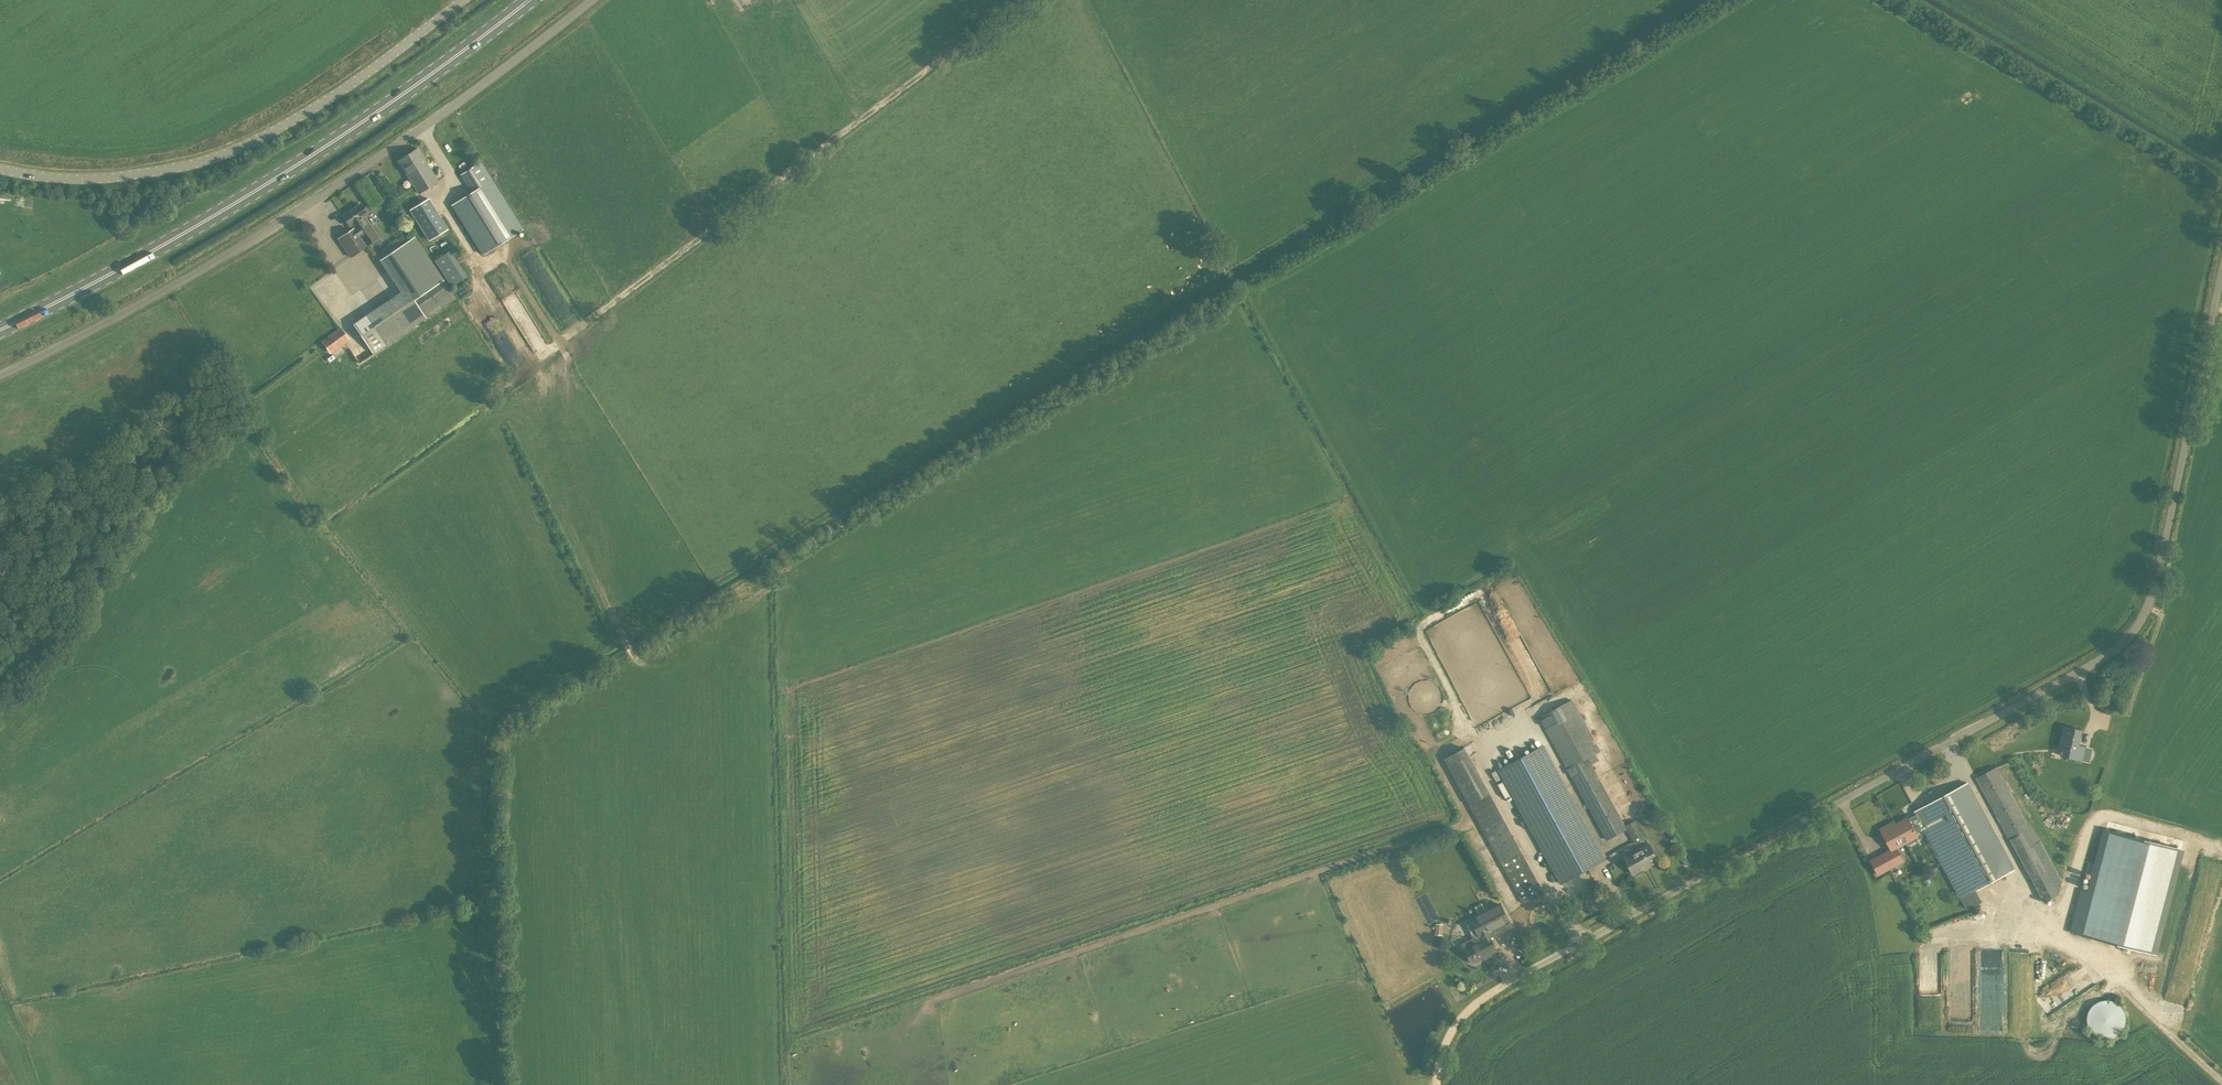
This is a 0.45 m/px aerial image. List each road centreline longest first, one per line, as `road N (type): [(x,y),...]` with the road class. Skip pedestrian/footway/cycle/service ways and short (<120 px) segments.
road 1 (unclassified): [(1501,986),(2121,645),(2142,617),(2157,575),(2221,266)]
road 2 (unclassified): [(590,0),(313,202),(0,374)]
road 3 (primary): [(0,330),(284,173),(530,0)]
road 4 (unclassified): [(0,169),(80,180),(215,159),(350,85),(461,0)]
road 5 (track): [(1501,986),(1451,1029),(1436,1084)]

